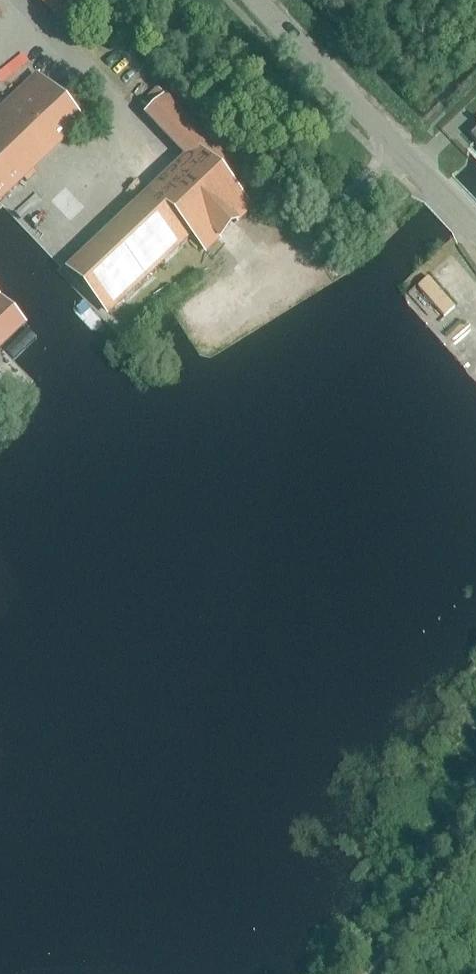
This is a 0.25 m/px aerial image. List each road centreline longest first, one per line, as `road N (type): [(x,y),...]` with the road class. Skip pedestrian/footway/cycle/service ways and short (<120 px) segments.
road 1 (tertiary): [(475,229),(256,0)]

